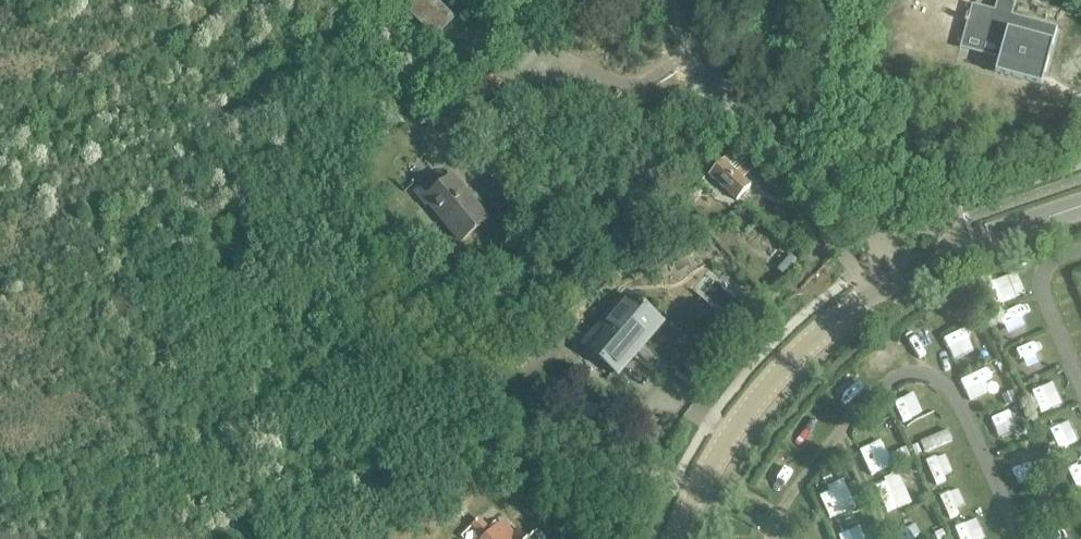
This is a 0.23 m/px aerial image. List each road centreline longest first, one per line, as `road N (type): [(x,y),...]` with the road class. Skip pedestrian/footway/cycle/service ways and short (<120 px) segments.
road 1 (tertiary): [(679,538),(707,475),(762,396),(845,315),(909,273)]
road 2 (unclassified): [(909,273),(699,49)]
road 3 (tertiary): [(1080,205),(909,273)]
road 4 (unclassified): [(563,58),(621,85),(640,85),(699,49)]

